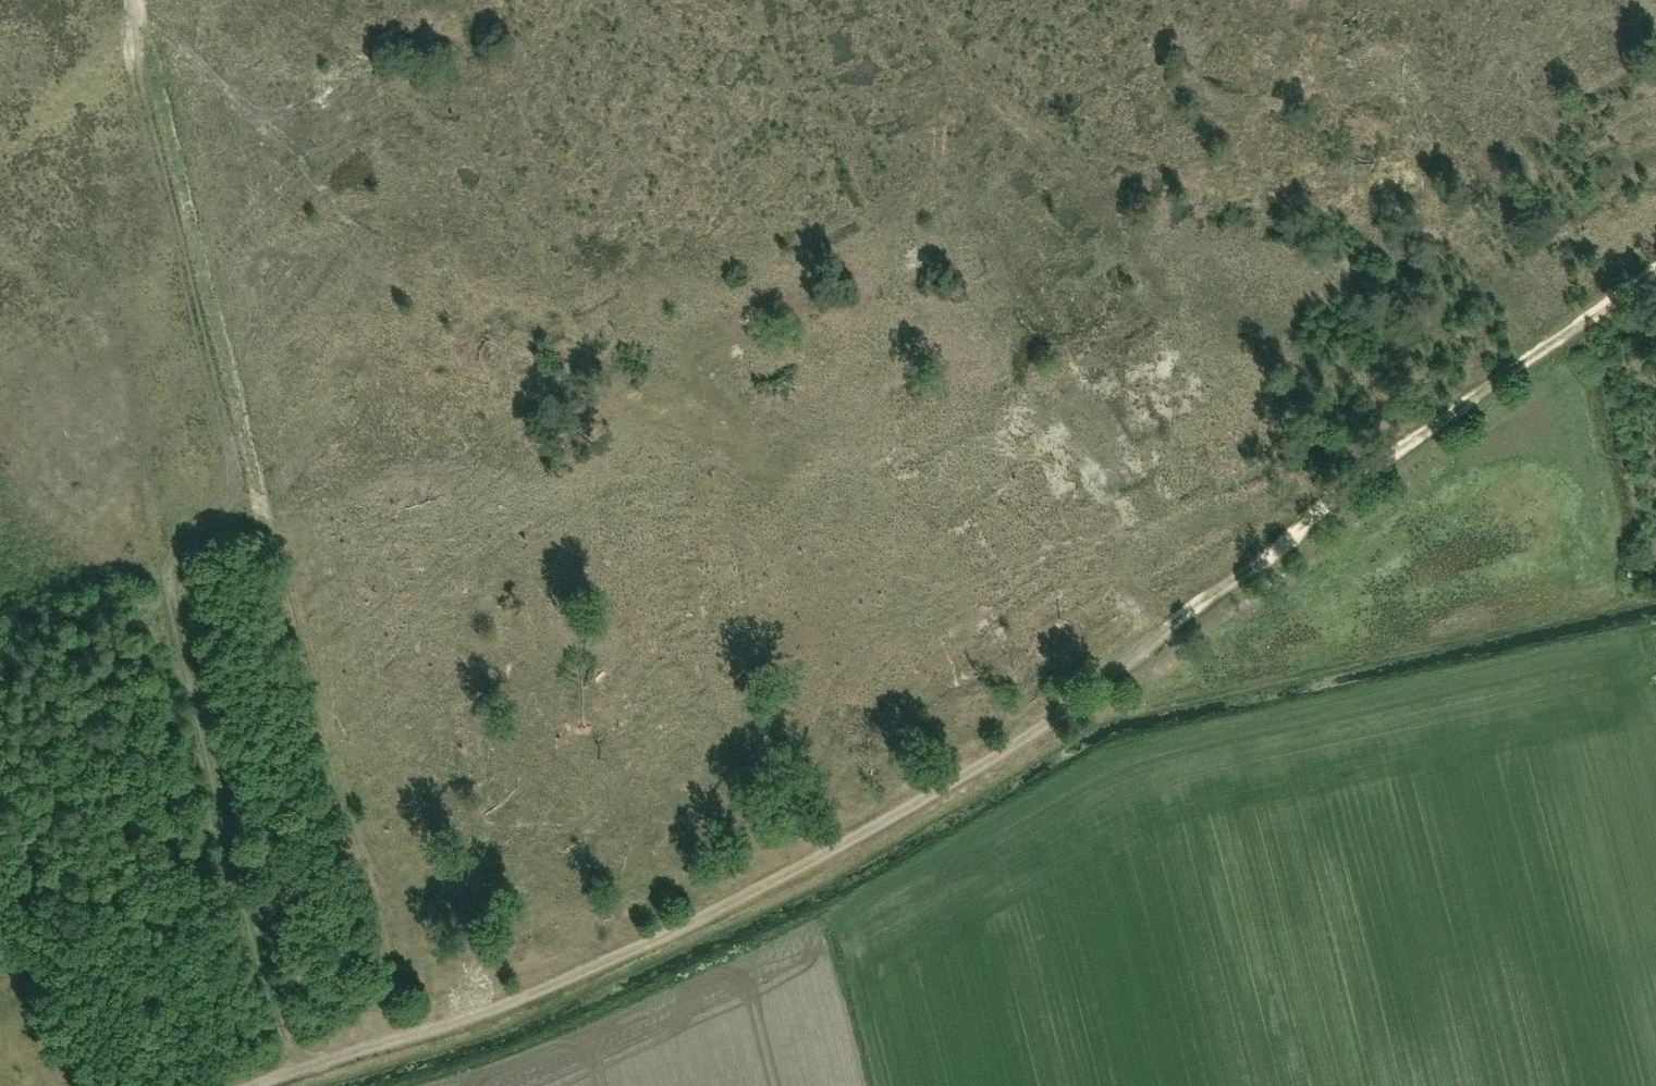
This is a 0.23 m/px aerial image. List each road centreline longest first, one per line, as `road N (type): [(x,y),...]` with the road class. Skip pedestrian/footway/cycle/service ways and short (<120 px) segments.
road 1 (track): [(298,1085),(790,873),(1014,748),(1421,432),(1655,268)]
road 2 (track): [(163,565),(304,1084)]

